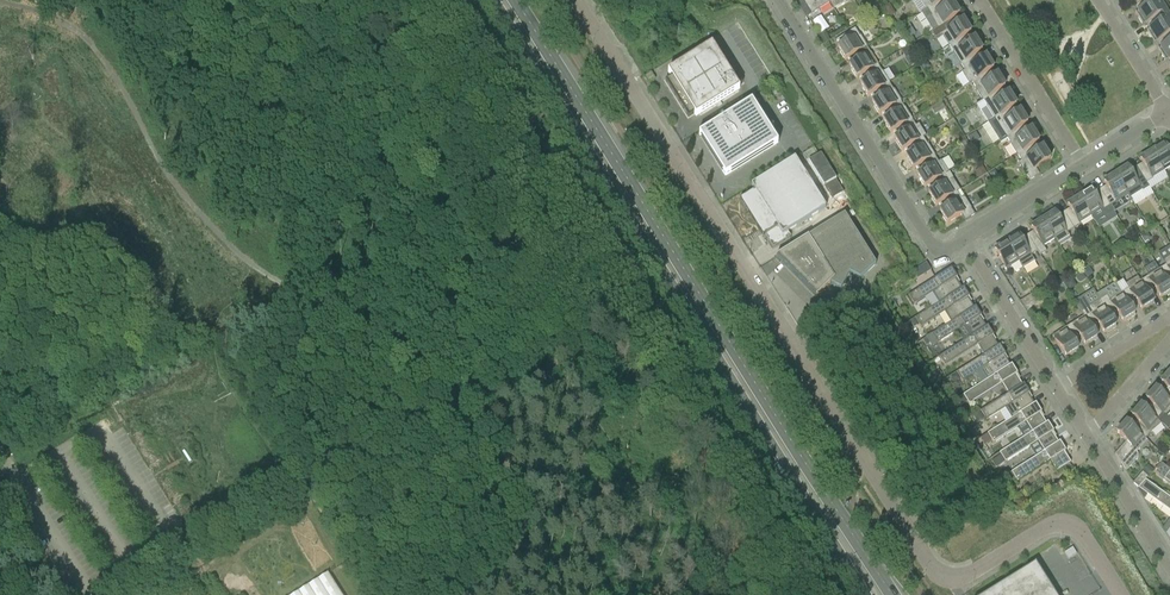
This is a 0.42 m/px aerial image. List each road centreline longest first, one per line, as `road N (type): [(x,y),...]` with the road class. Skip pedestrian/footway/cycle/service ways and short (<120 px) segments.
road 1 (unclassified): [(1119,594),(1080,529),(1067,522),(1049,524),(953,579),(928,564),(575,0)]
road 2 (primary): [(893,594),(516,0)]
road 3 (primary): [(487,0),(859,594)]
road 4 (residential): [(778,0),(931,249),(964,244)]
road 5 (residential): [(1083,169),(980,0)]
road 6 (residential): [(1055,391),(964,244)]
road 7 (residential): [(1169,573),(1086,442)]
road 8 (residential): [(964,244),(1083,169)]
road 9 (residential): [(1167,115),(1097,0)]
road 10 (residential): [(1055,391),(1169,320)]
road 11 (residential): [(1086,442),(1169,343)]

